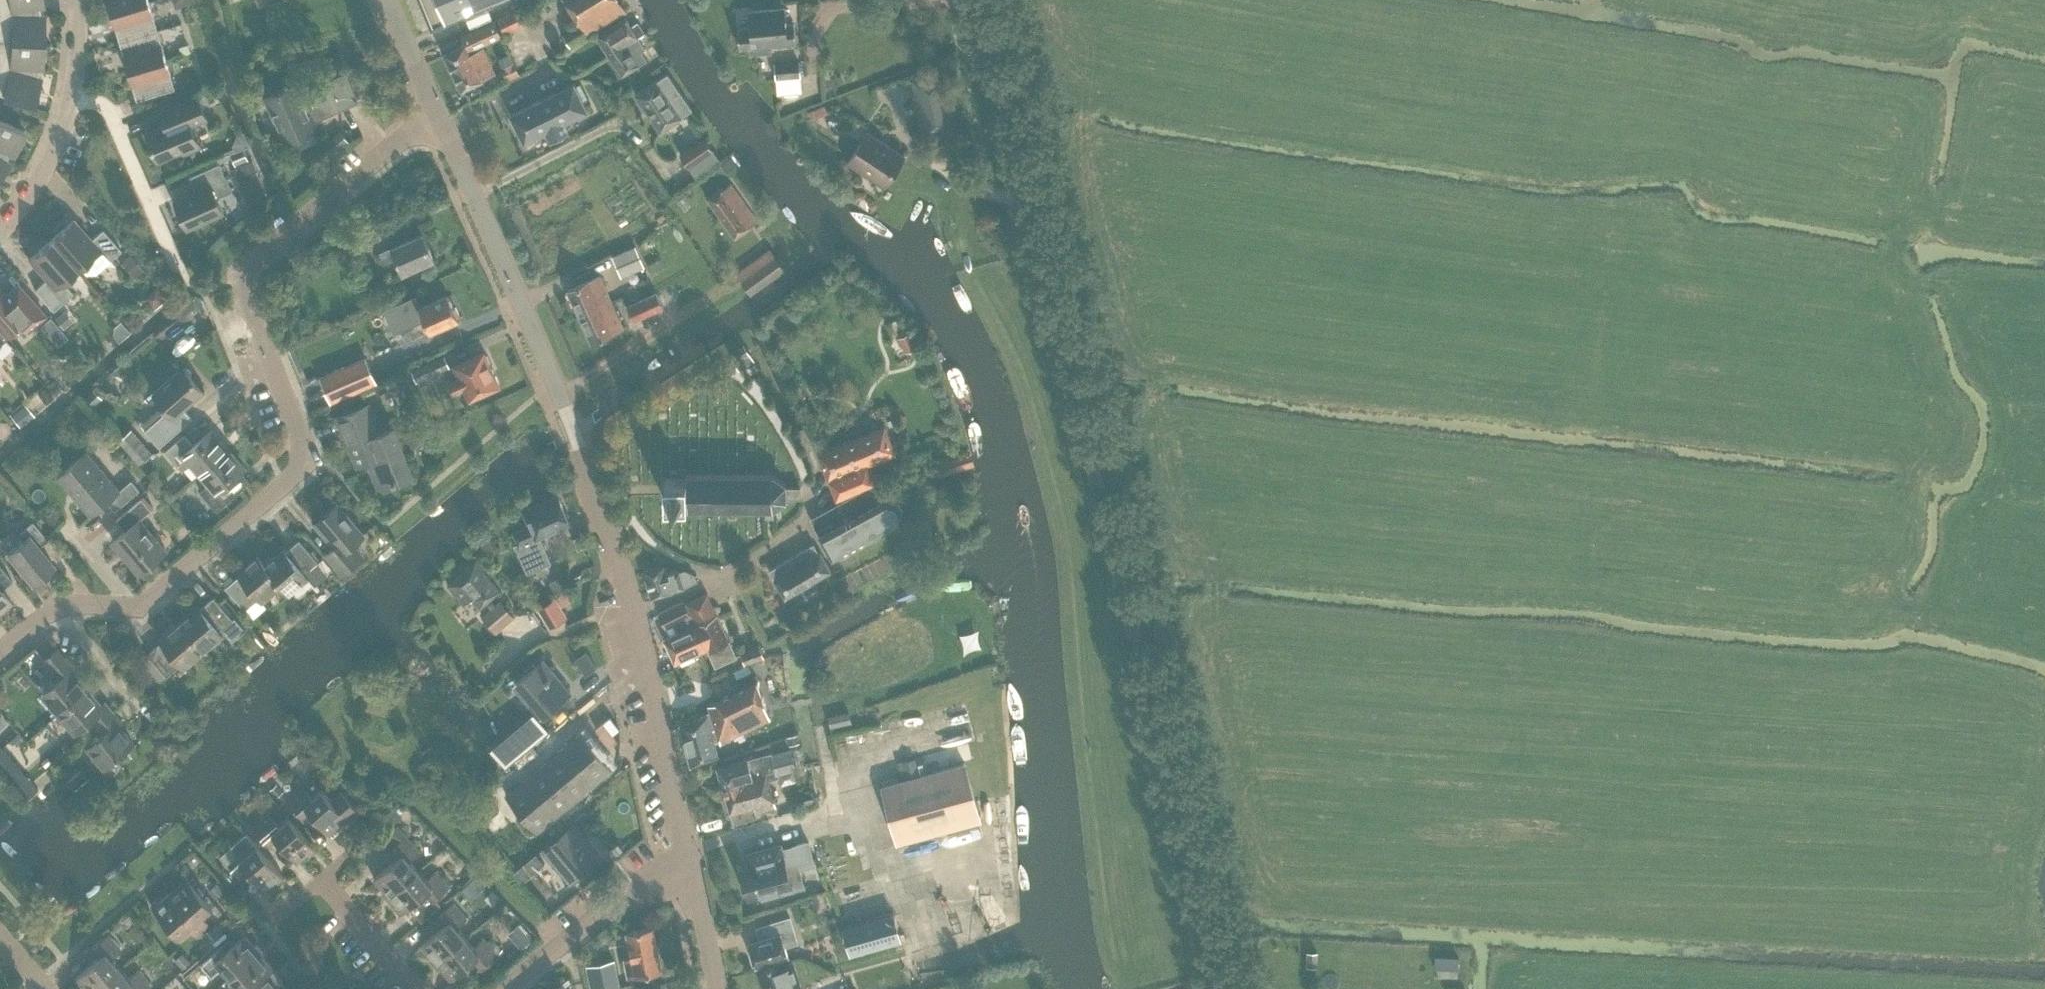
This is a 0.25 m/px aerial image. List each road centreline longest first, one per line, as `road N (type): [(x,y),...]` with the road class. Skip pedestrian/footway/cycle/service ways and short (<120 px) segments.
road 1 (unclassified): [(1212,988),(965,0)]
road 2 (residential): [(0,657),(65,603),(147,602),(309,461),(238,284),(253,262),(389,150),(444,119)]
road 3 (tertiary): [(691,872),(637,616),(584,452),(444,119)]
road 4 (residential): [(507,988),(656,881),(691,872)]
road 5 (track): [(554,949),(423,791)]
road 6 (residential): [(174,261),(114,123),(69,99)]
road 7 (residential): [(69,99),(39,178),(0,232)]
road 8 (residential): [(417,988),(321,880)]
road 9 (tertiary): [(444,119),(392,0)]
road 10 (tertiary): [(719,988),(691,872)]

